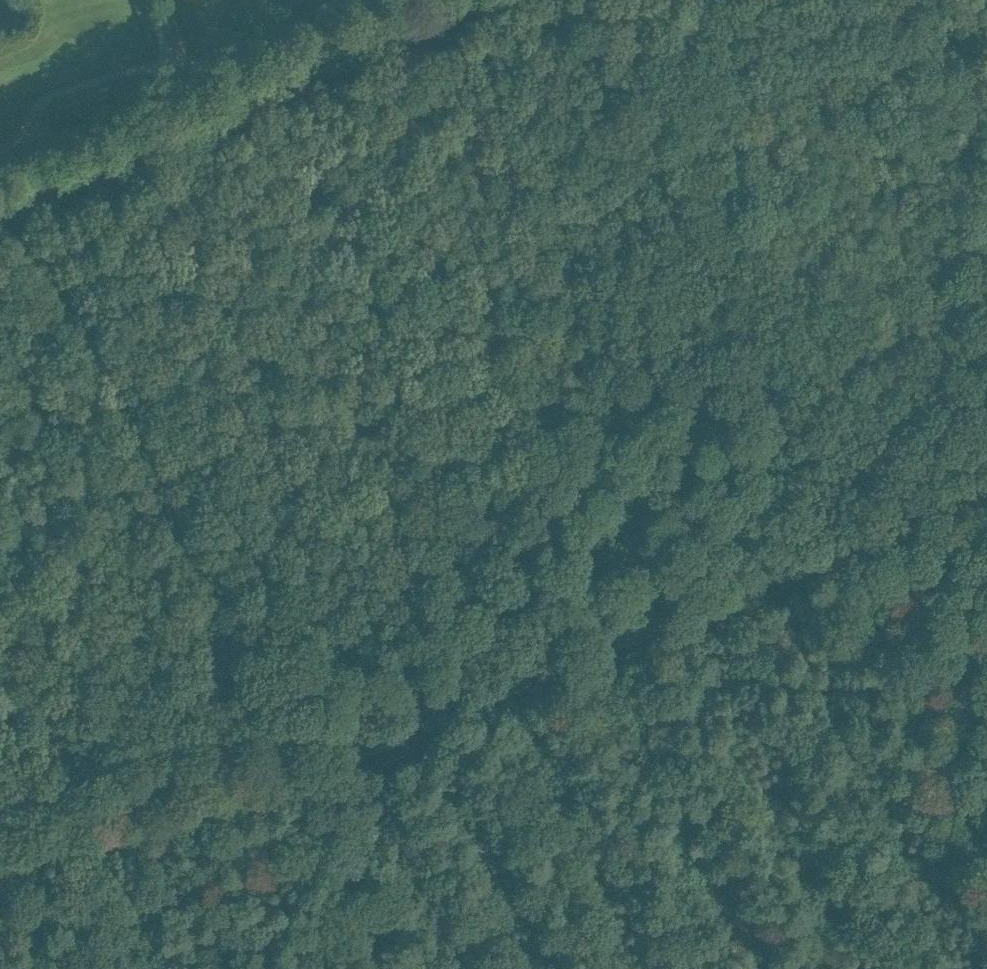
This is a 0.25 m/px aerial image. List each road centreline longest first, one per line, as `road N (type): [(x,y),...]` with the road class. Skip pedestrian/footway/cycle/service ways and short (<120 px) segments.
road 1 (track): [(146,0),(171,60),(45,100),(26,131),(0,150)]

